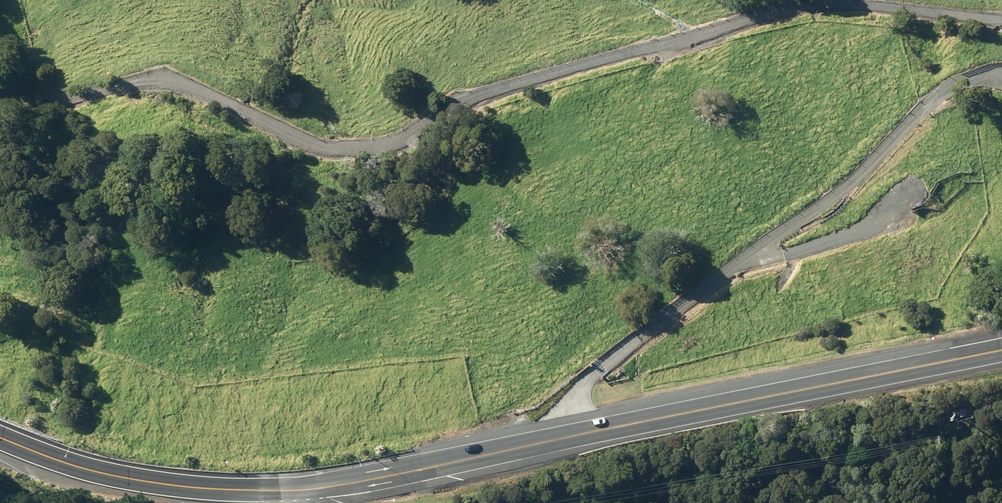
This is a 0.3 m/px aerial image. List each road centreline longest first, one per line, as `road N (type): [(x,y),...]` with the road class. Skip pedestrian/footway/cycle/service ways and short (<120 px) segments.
road 1 (track): [(0,110),(145,83),(202,88),(307,139),(365,141),(412,133),(482,101),(800,8),(857,5),(1001,20)]
road 2 (primary): [(301,492),(1001,355)]
road 3 (track): [(539,449),(549,399),(870,171),(965,81),(1001,74)]
road 4 (primary): [(0,440),(141,486),(301,492)]

